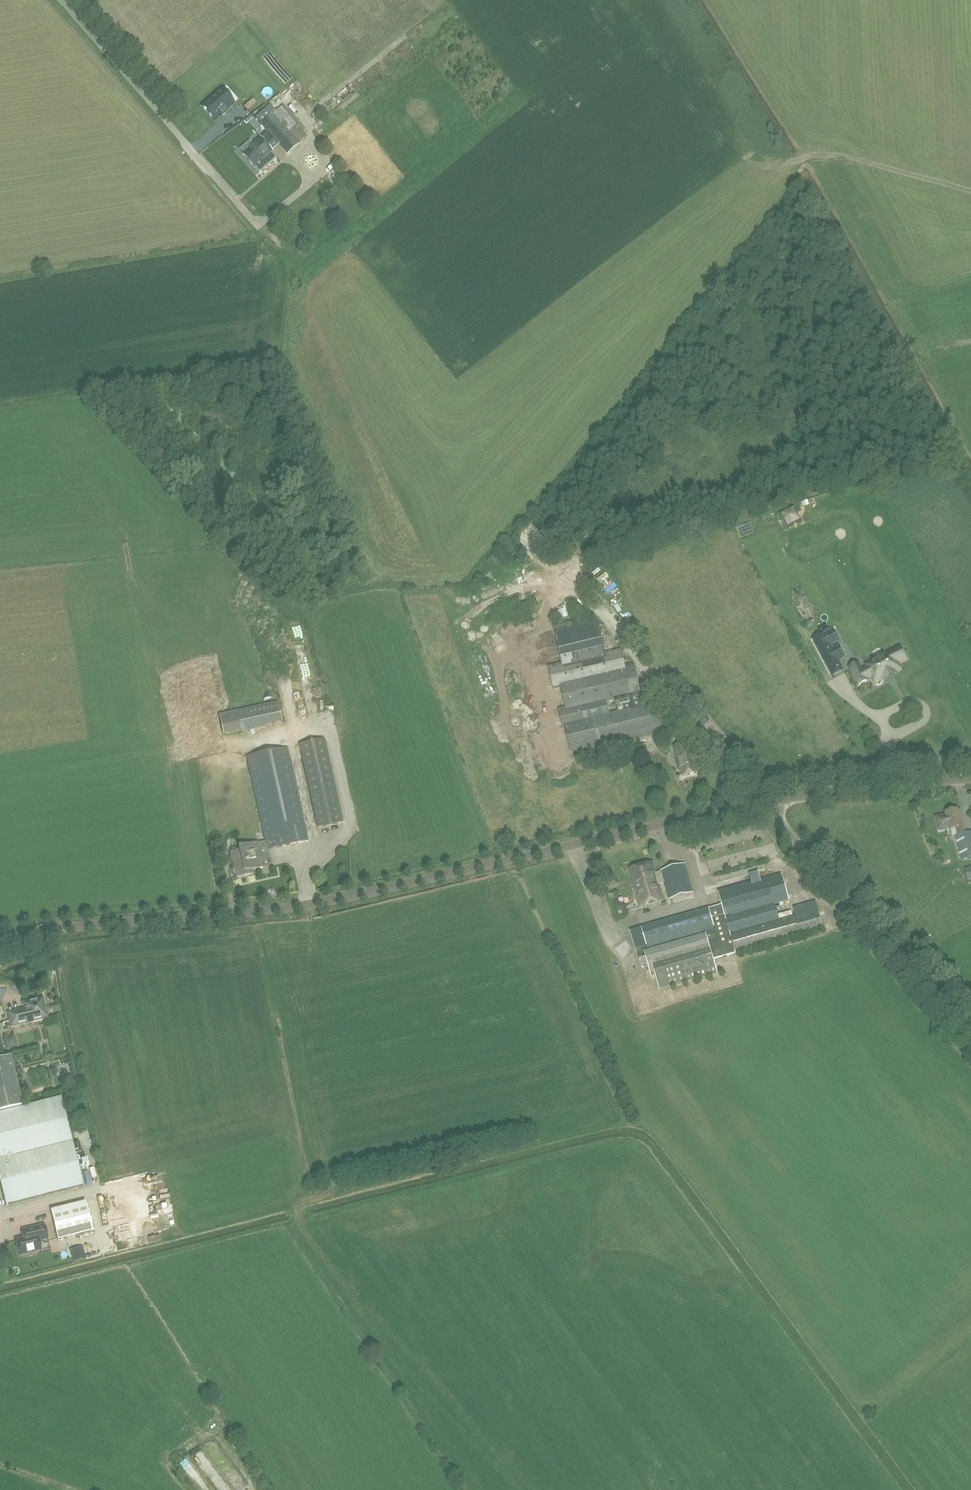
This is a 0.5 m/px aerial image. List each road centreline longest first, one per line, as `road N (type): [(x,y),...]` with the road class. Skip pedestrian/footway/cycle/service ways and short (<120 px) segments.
road 1 (tertiary): [(88,928),(355,900),(766,803)]
road 2 (unclassified): [(970,1046),(766,803)]
road 3 (unclassified): [(259,228),(61,0)]
road 4 (residential): [(59,831),(47,715),(27,709),(9,606)]
road 5 (tertiary): [(766,803),(970,778)]

